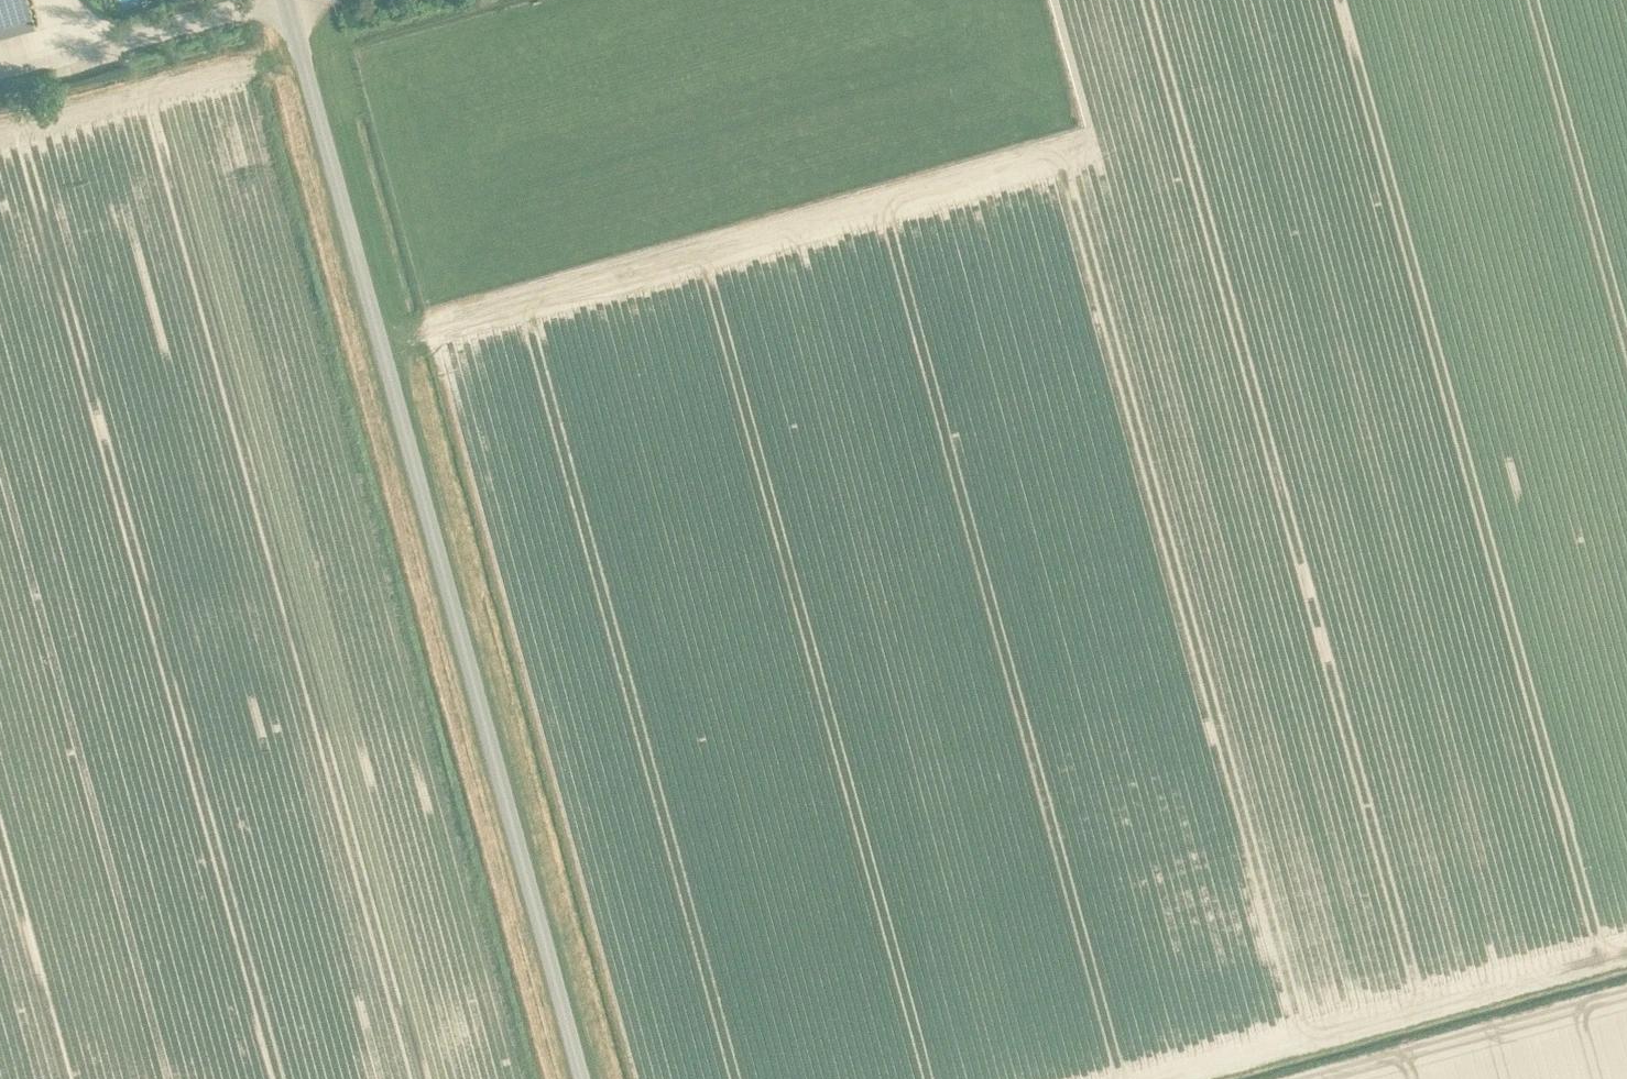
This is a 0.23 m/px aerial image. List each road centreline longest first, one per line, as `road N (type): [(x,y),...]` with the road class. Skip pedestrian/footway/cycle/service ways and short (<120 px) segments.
road 1 (unclassified): [(576,1078),(280,0)]

